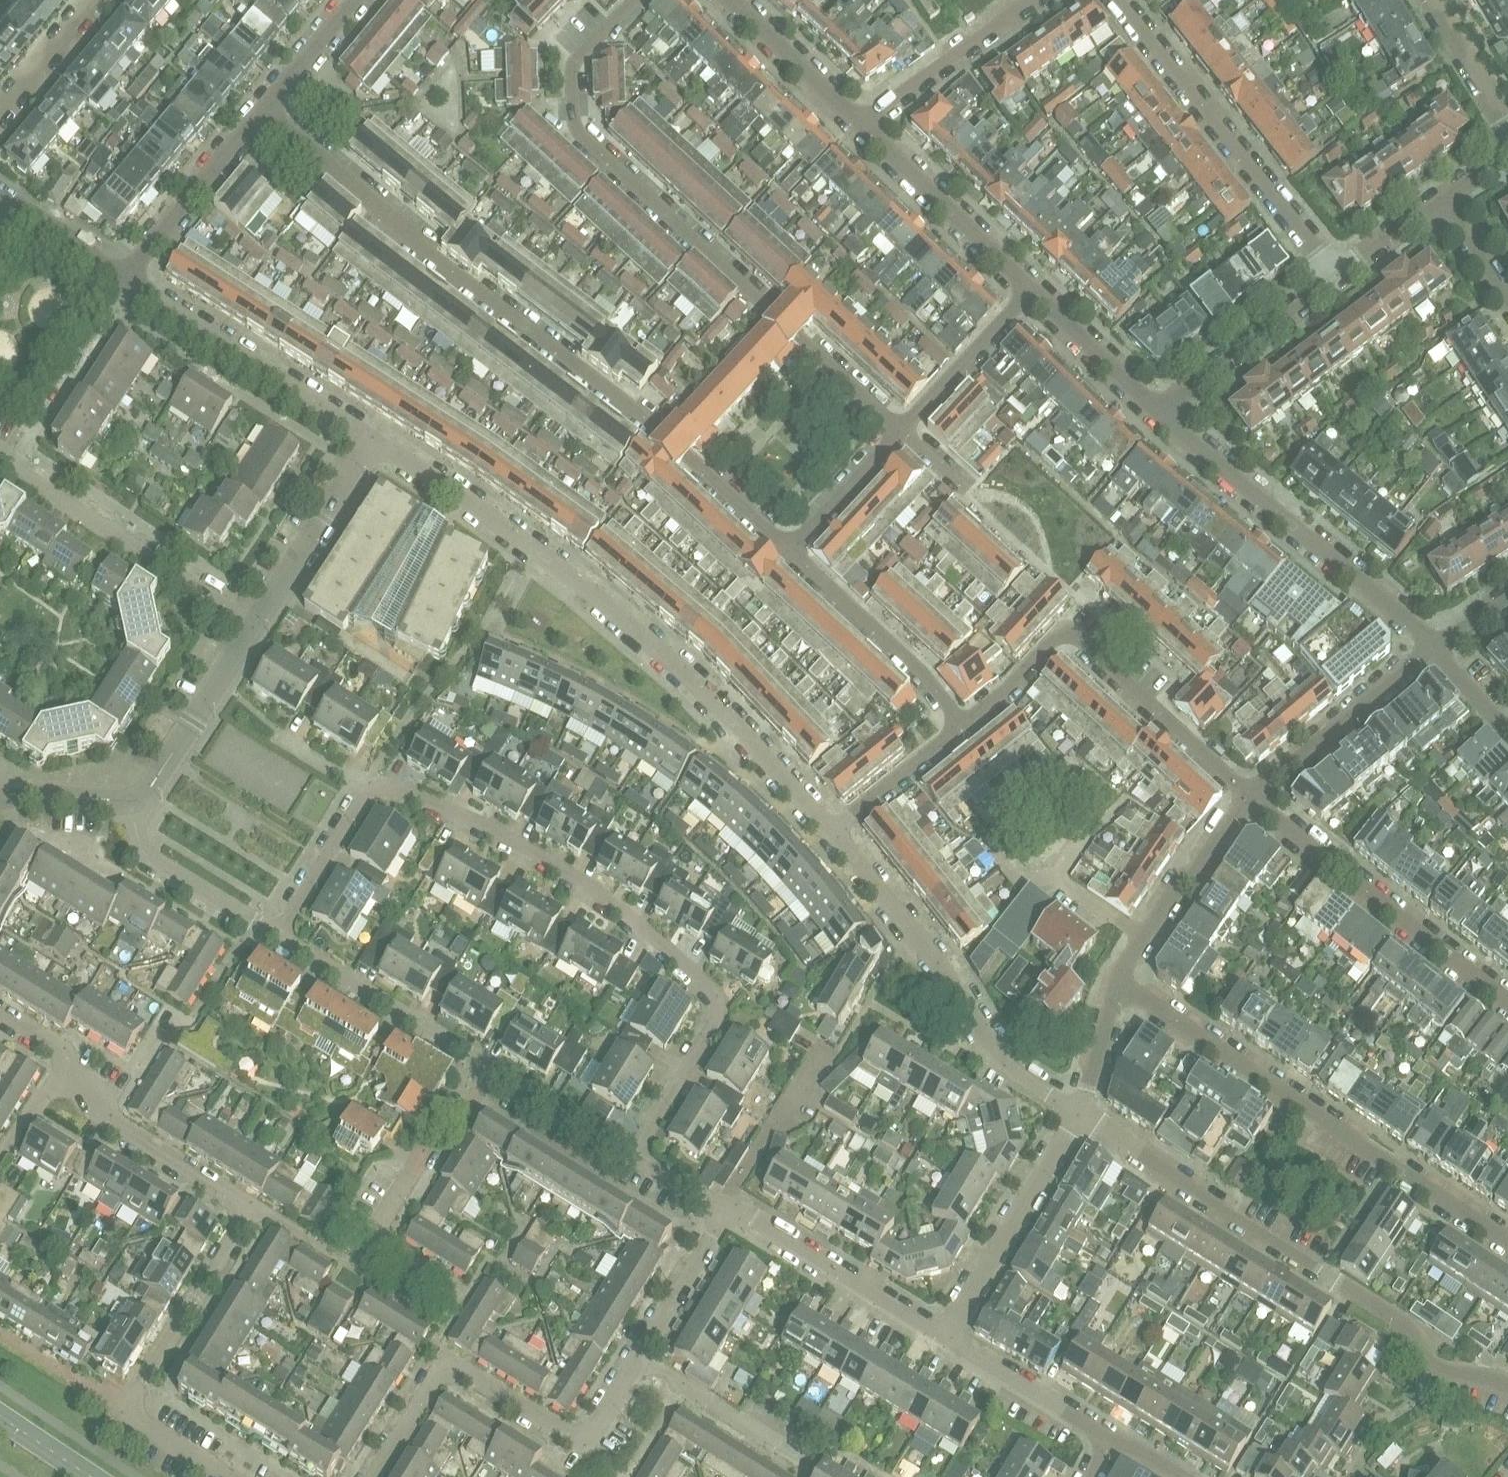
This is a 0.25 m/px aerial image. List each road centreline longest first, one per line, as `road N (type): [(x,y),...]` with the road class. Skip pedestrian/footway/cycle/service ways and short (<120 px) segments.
road 1 (residential): [(830,830),(730,720),(605,605),(374,440)]
road 2 (residential): [(903,431),(573,129),(571,69),(632,0)]
road 3 (residential): [(632,1153),(715,1019),(714,994),(596,890),(495,829),(389,785),(373,788)]
road 4 (residential): [(263,111),(706,472)]
road 5 (residential): [(1507,1385),(1429,1366),(1407,1326),(1079,1113)]
road 6 (residential): [(1507,1243),(1120,979)]
road 7 (residential): [(373,1476),(447,1361),(587,1445),(642,1355)]
road 8 (residential): [(1079,1113),(1000,1059),(891,900),(830,830)]
road 9 (residential): [(227,1476),(122,1409),(249,1204)]
road 10 (residential): [(1434,646),(1160,415)]
road 11 (residential): [(1333,274),(1118,0)]
road 12 (residential): [(1250,798),(1507,1002)]
road 13 (residential): [(257,624),(0,459)]
road 14 (residential): [(374,440),(126,278)]
road 15 (residential): [(945,1333),(1079,1113)]
road 16 (residential): [(493,1068),(276,936)]
road 17 (residential): [(1250,798),(1085,639),(1064,629)]
road 18 (residential): [(945,1333),(732,1207)]
road 19 (residential): [(965,723),(921,670),(791,552)]
road 20 (residential): [(1031,289),(860,121)]
road 21 (residential): [(1250,798),(1434,646)]
road 22 (residential): [(249,1204),(111,1120),(59,1067)]
road 23 (residential): [(1160,415),(1333,274)]
road 24 (residential): [(1120,979),(1250,798)]
road 25 (residential): [(257,624),(374,440)]
road 26 (residential): [(131,799),(151,786),(257,624)]
road 27 (residential): [(263,111),(126,278)]
road 28 (residential): [(371,1238),(426,1137),(439,1119),(470,1107),(493,1068)]
road 29 (residential): [(276,936),(146,855),(131,799)]
road 30 (residential): [(860,121),(1031,0)]
road 31 (residential): [(815,1464),(642,1355)]
road 32 (residential): [(1111,1436),(945,1333)]
road 33 (residential): [(903,431),(1031,289)]
road 34 (residential): [(1160,415),(1031,289)]
road 35 (residential): [(373,788),(276,936)]
road 36 (residential): [(860,121),(732,0)]
road 37 (residential): [(642,1355),(732,1207)]
road 38 (residential): [(830,830),(965,723)]
road 39 (residential): [(791,552),(903,431)]
road 40 (residential): [(632,1153),(493,1068)]
road 41 (residential): [(1507,128),(1428,0)]
road 42 (residential): [(0,113),(94,0)]
road 43 (residential): [(354,0),(263,111)]
road 44 (residential): [(1079,1113),(1120,979)]
road 45 (residential): [(965,723),(1064,629)]
road 46 (residential): [(126,278),(15,206)]
road 47 (residential): [(0,795),(131,799)]
road 48 (residential): [(1333,274),(1440,199)]
road 49 (residential): [(1507,300),(1440,199)]
road 50 (residential): [(353,1265),(249,1204)]

